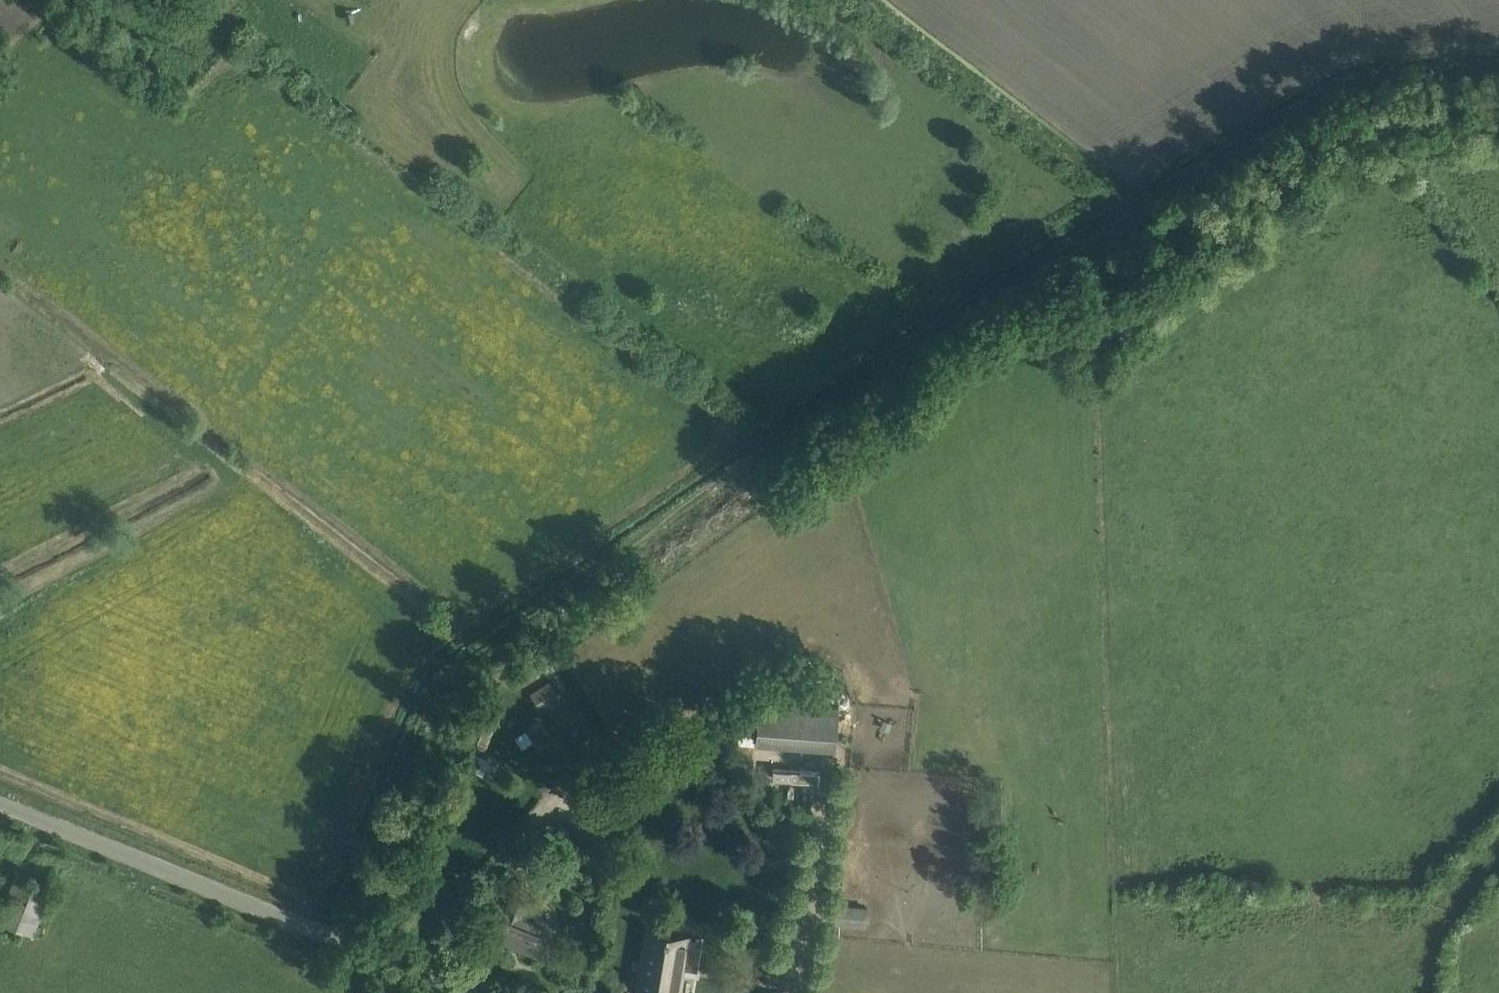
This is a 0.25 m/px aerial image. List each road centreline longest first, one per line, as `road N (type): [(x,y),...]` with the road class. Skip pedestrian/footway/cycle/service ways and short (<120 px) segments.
road 1 (unclassified): [(470,992),(0,803)]

